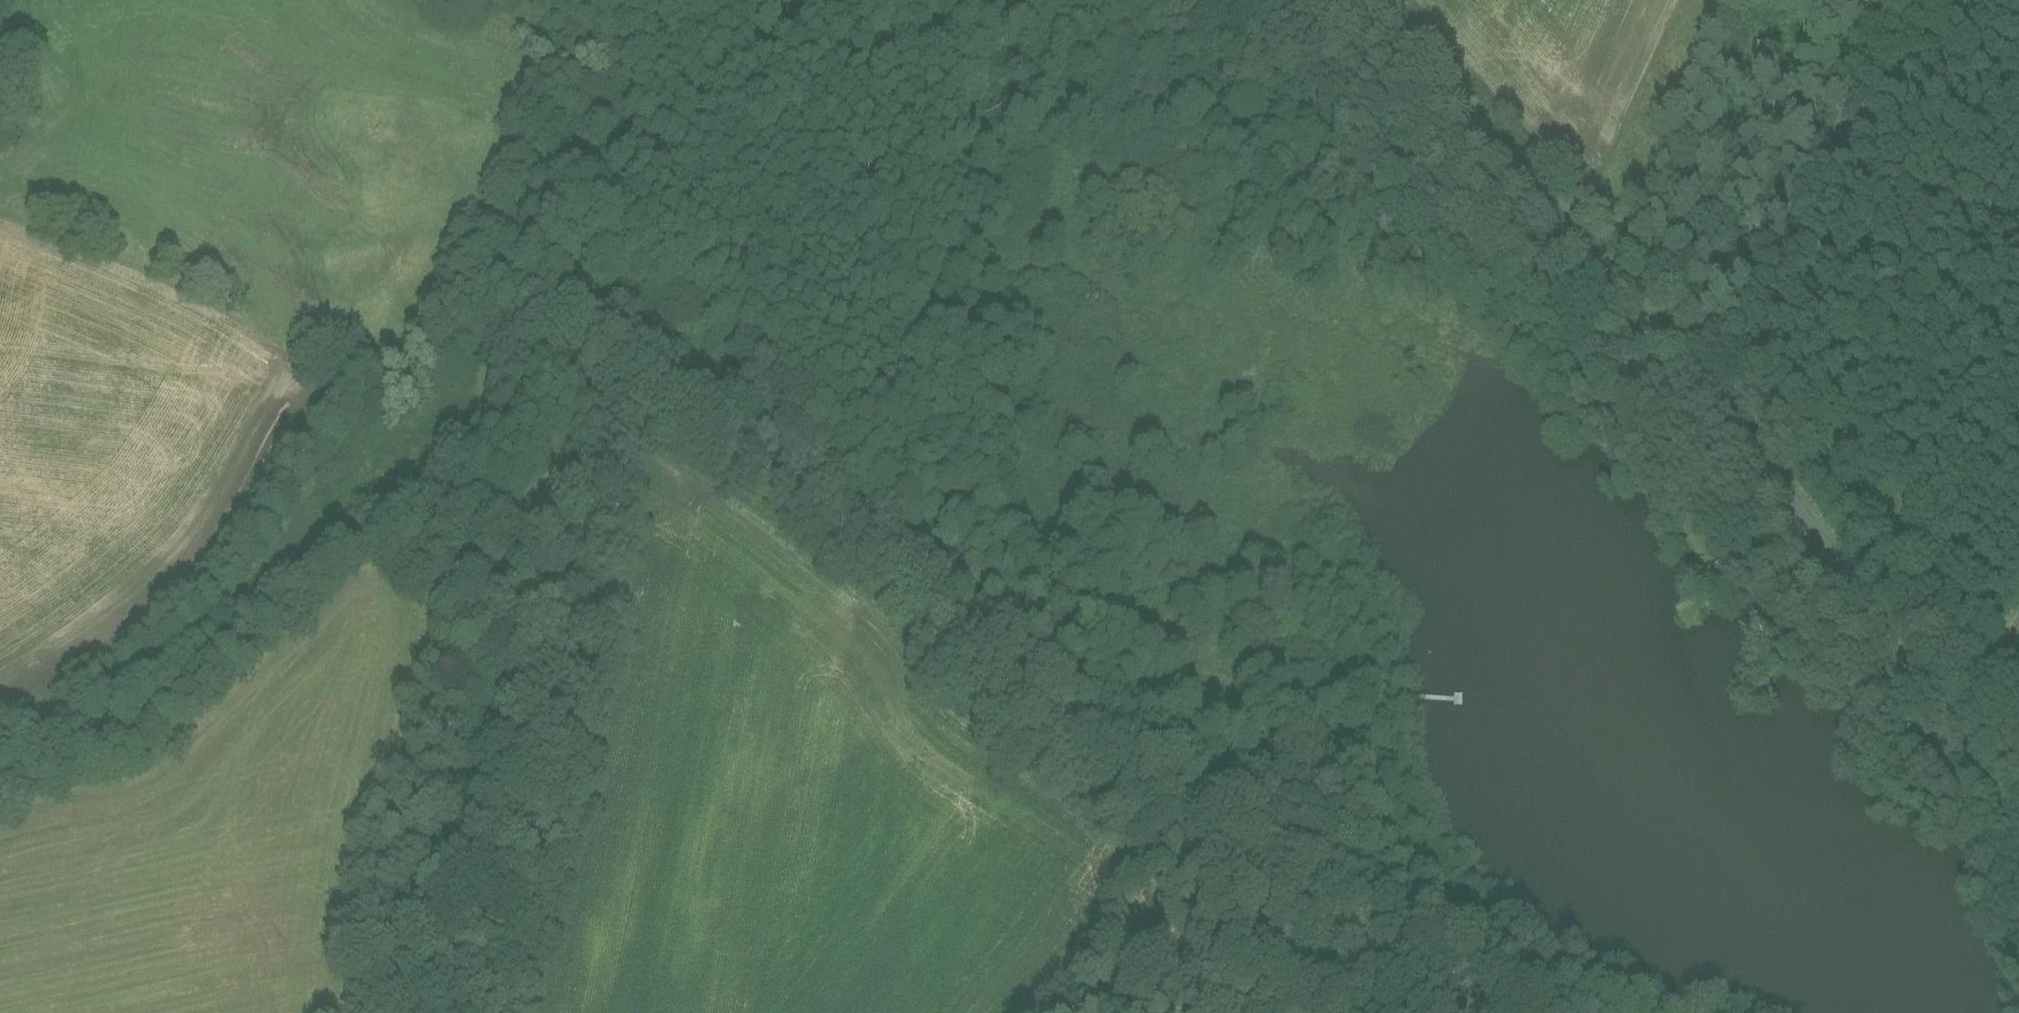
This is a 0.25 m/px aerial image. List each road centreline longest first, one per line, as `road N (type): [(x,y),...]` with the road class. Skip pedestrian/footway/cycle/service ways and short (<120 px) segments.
road 1 (unclassified): [(2018,860),(1986,791),(1832,559),(1665,337),(1374,0)]

